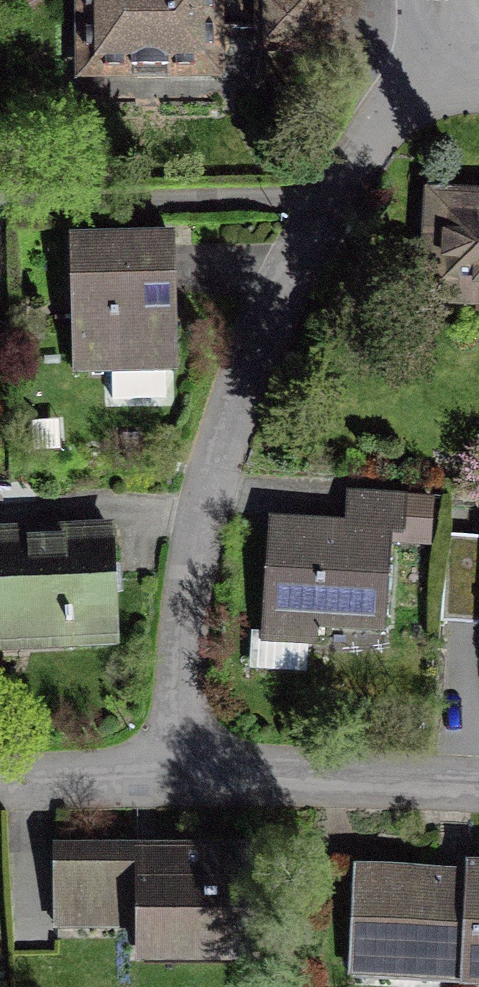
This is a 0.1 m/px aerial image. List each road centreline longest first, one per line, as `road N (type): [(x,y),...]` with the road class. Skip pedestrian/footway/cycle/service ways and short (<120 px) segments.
road 1 (residential): [(442,38),(329,197),(216,457),(193,561),(177,763)]
road 2 (residential): [(177,763),(478,779)]
road 3 (residential): [(0,777),(177,763)]

